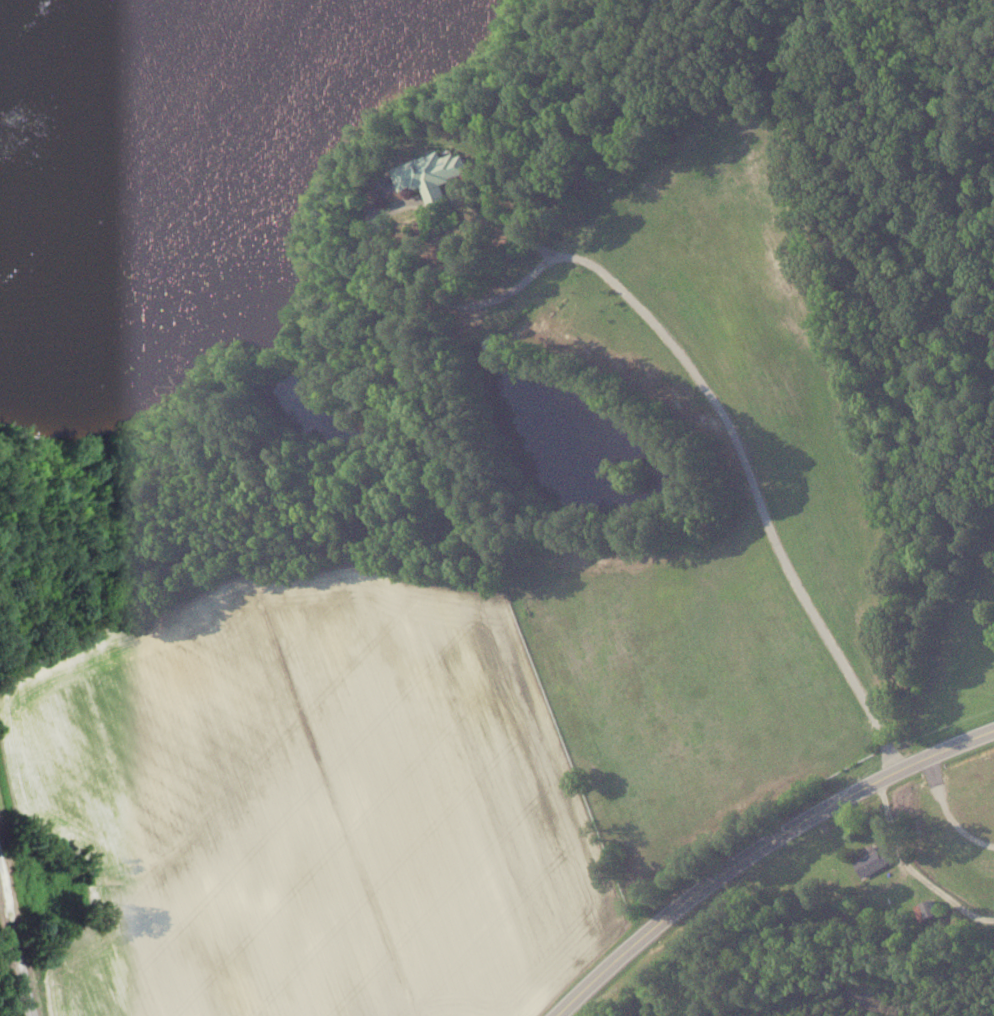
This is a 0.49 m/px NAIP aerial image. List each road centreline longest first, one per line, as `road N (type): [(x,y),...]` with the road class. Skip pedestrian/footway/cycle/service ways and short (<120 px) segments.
road 1 (secondary): [(558,1015),(727,870),(877,780),(993,729)]
road 2 (residential): [(30,1015),(0,864)]

